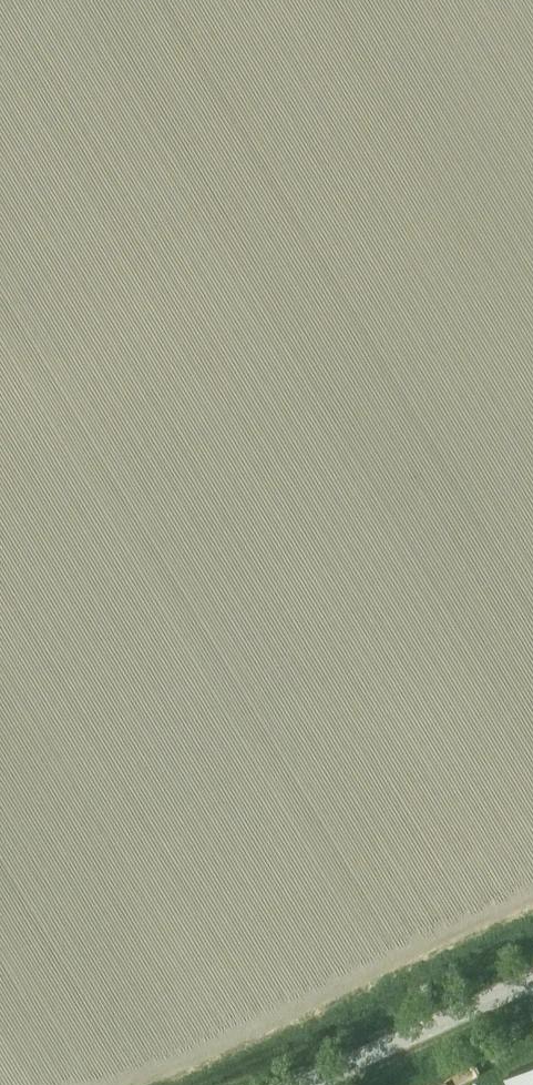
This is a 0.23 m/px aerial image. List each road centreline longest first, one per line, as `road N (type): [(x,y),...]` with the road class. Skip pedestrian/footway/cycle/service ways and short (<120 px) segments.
road 1 (unclassified): [(299,1084),(532,979)]

